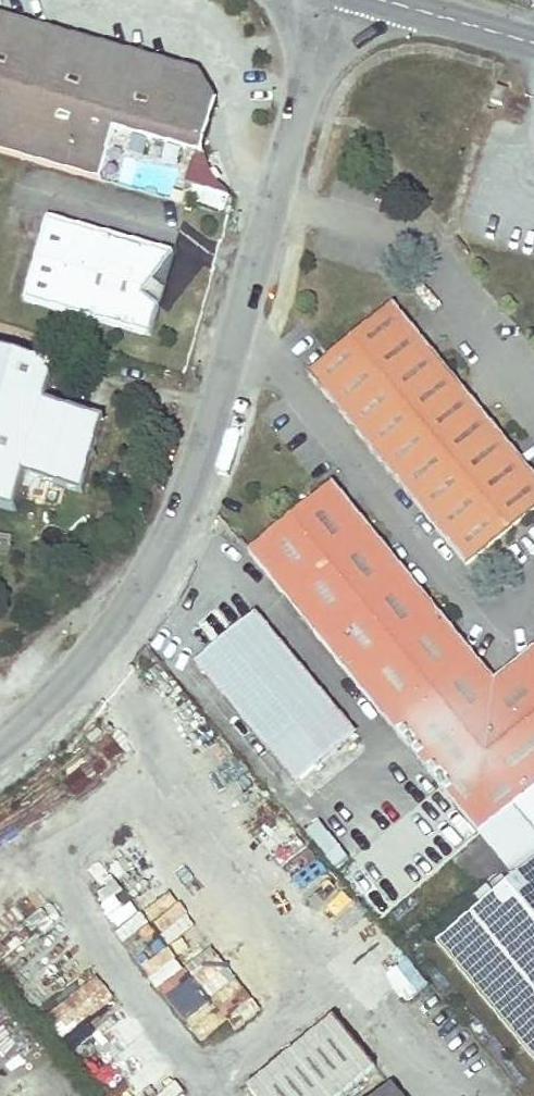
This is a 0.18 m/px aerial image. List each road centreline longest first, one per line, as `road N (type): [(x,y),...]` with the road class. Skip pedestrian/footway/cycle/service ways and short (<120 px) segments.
road 1 (unclassified): [(0,736),(81,659),(120,609),(189,475),(330,0)]
road 2 (tertiary): [(384,0),(533,43)]

